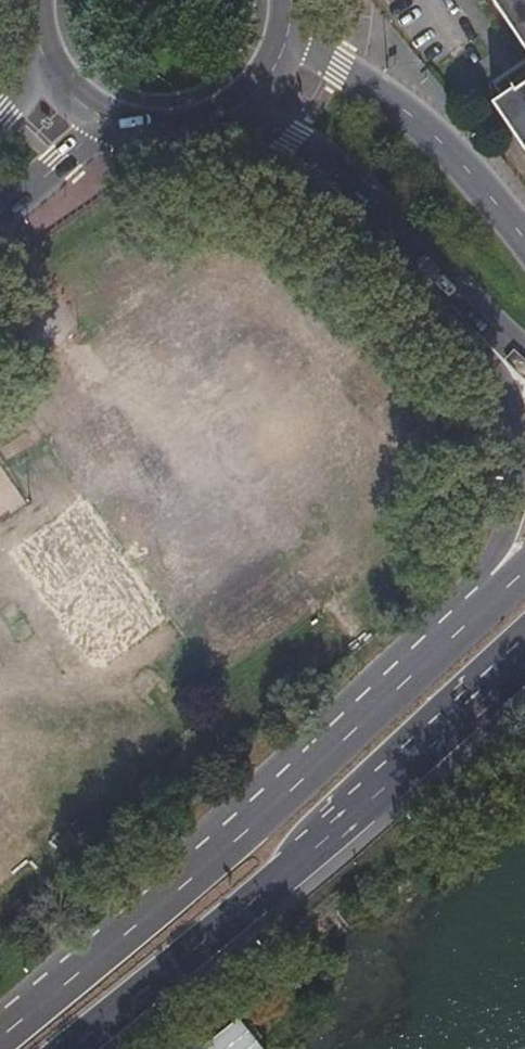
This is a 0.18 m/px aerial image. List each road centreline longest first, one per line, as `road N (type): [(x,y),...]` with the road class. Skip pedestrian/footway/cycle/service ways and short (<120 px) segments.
road 1 (primary): [(71,1048),(524,662)]
road 2 (primary): [(446,648),(0,1041)]
road 3 (primary): [(239,105),(347,178),(438,273),(494,349)]
road 4 (primary): [(524,240),(419,123),(284,38)]
road 5 (primary): [(494,349),(518,466),(503,527),(446,648)]
road 6 (secondary): [(0,214),(118,126)]
road 7 (secondary): [(118,126),(160,132),(202,125),(239,105)]

